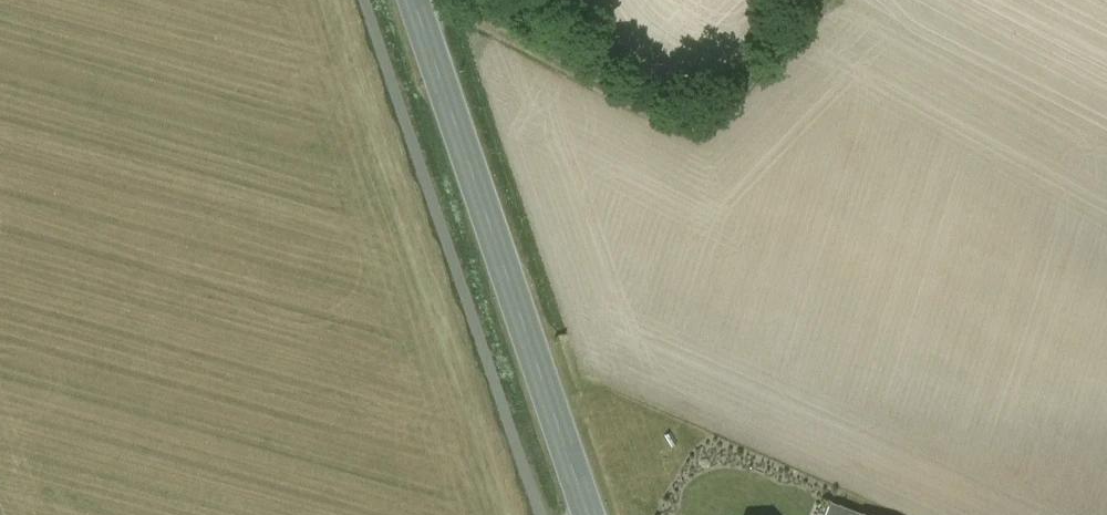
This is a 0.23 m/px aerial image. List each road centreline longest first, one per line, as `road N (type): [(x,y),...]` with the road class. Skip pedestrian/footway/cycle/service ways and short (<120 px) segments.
road 1 (primary): [(414,0),(589,514)]

